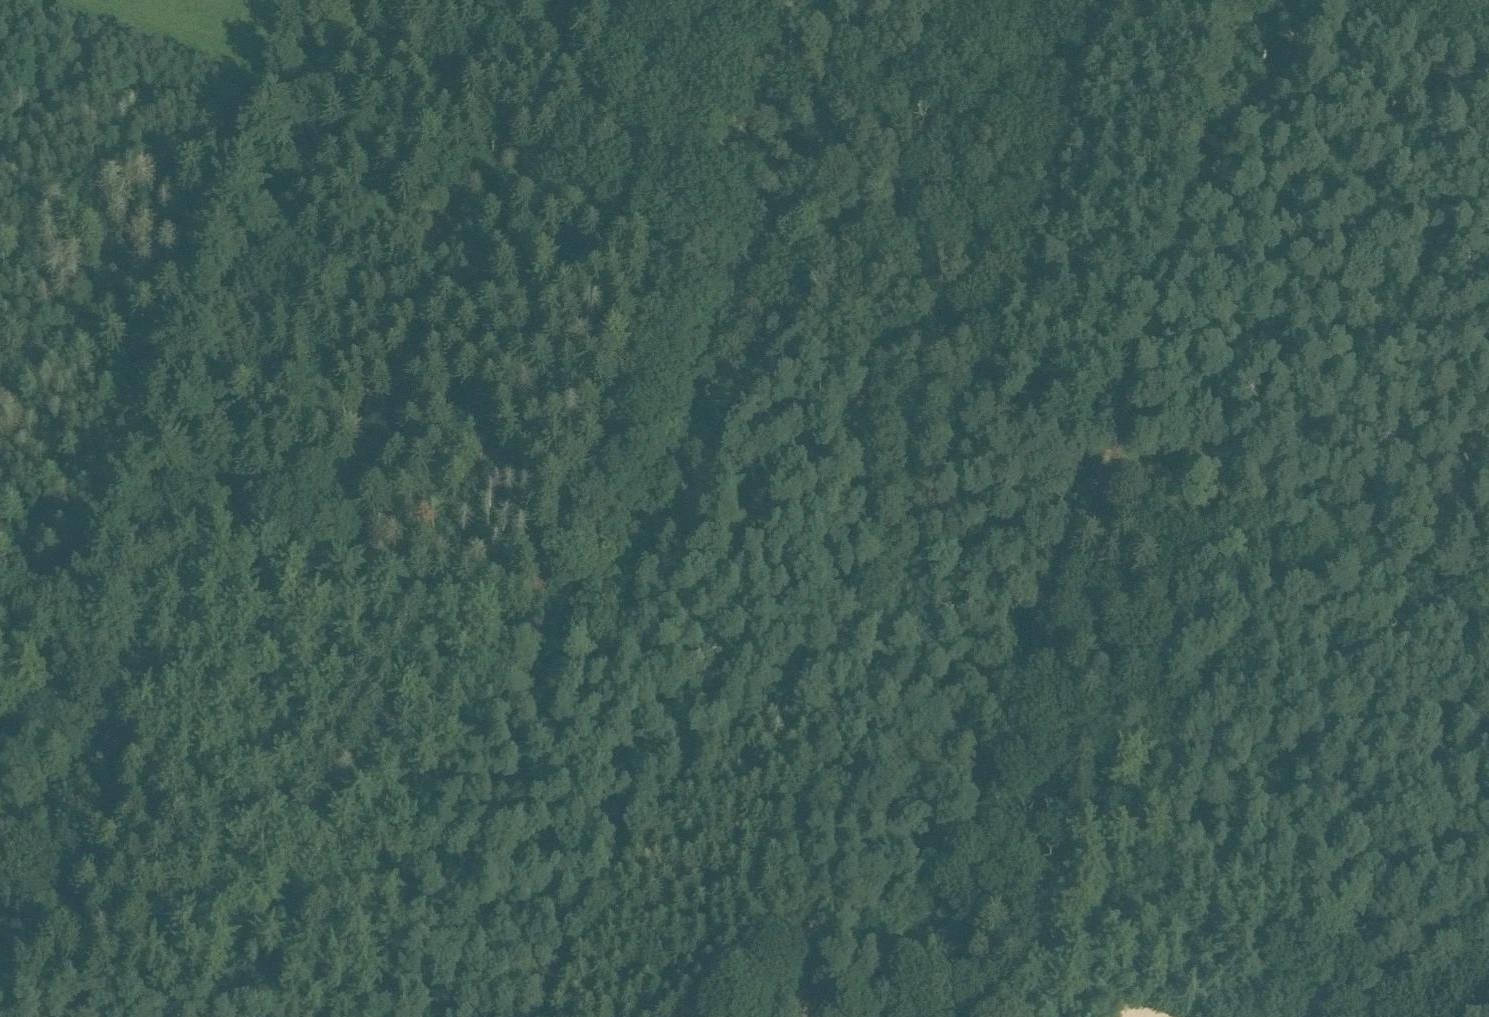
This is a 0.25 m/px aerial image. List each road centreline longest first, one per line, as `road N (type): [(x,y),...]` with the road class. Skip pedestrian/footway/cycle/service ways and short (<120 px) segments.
road 1 (track): [(1299,0),(1008,674),(894,1016)]
road 2 (track): [(405,1016),(778,0)]
road 3 (track): [(104,609),(321,0)]
road 4 (track): [(0,897),(104,609)]
road 5 (track): [(1297,8),(1488,87)]

